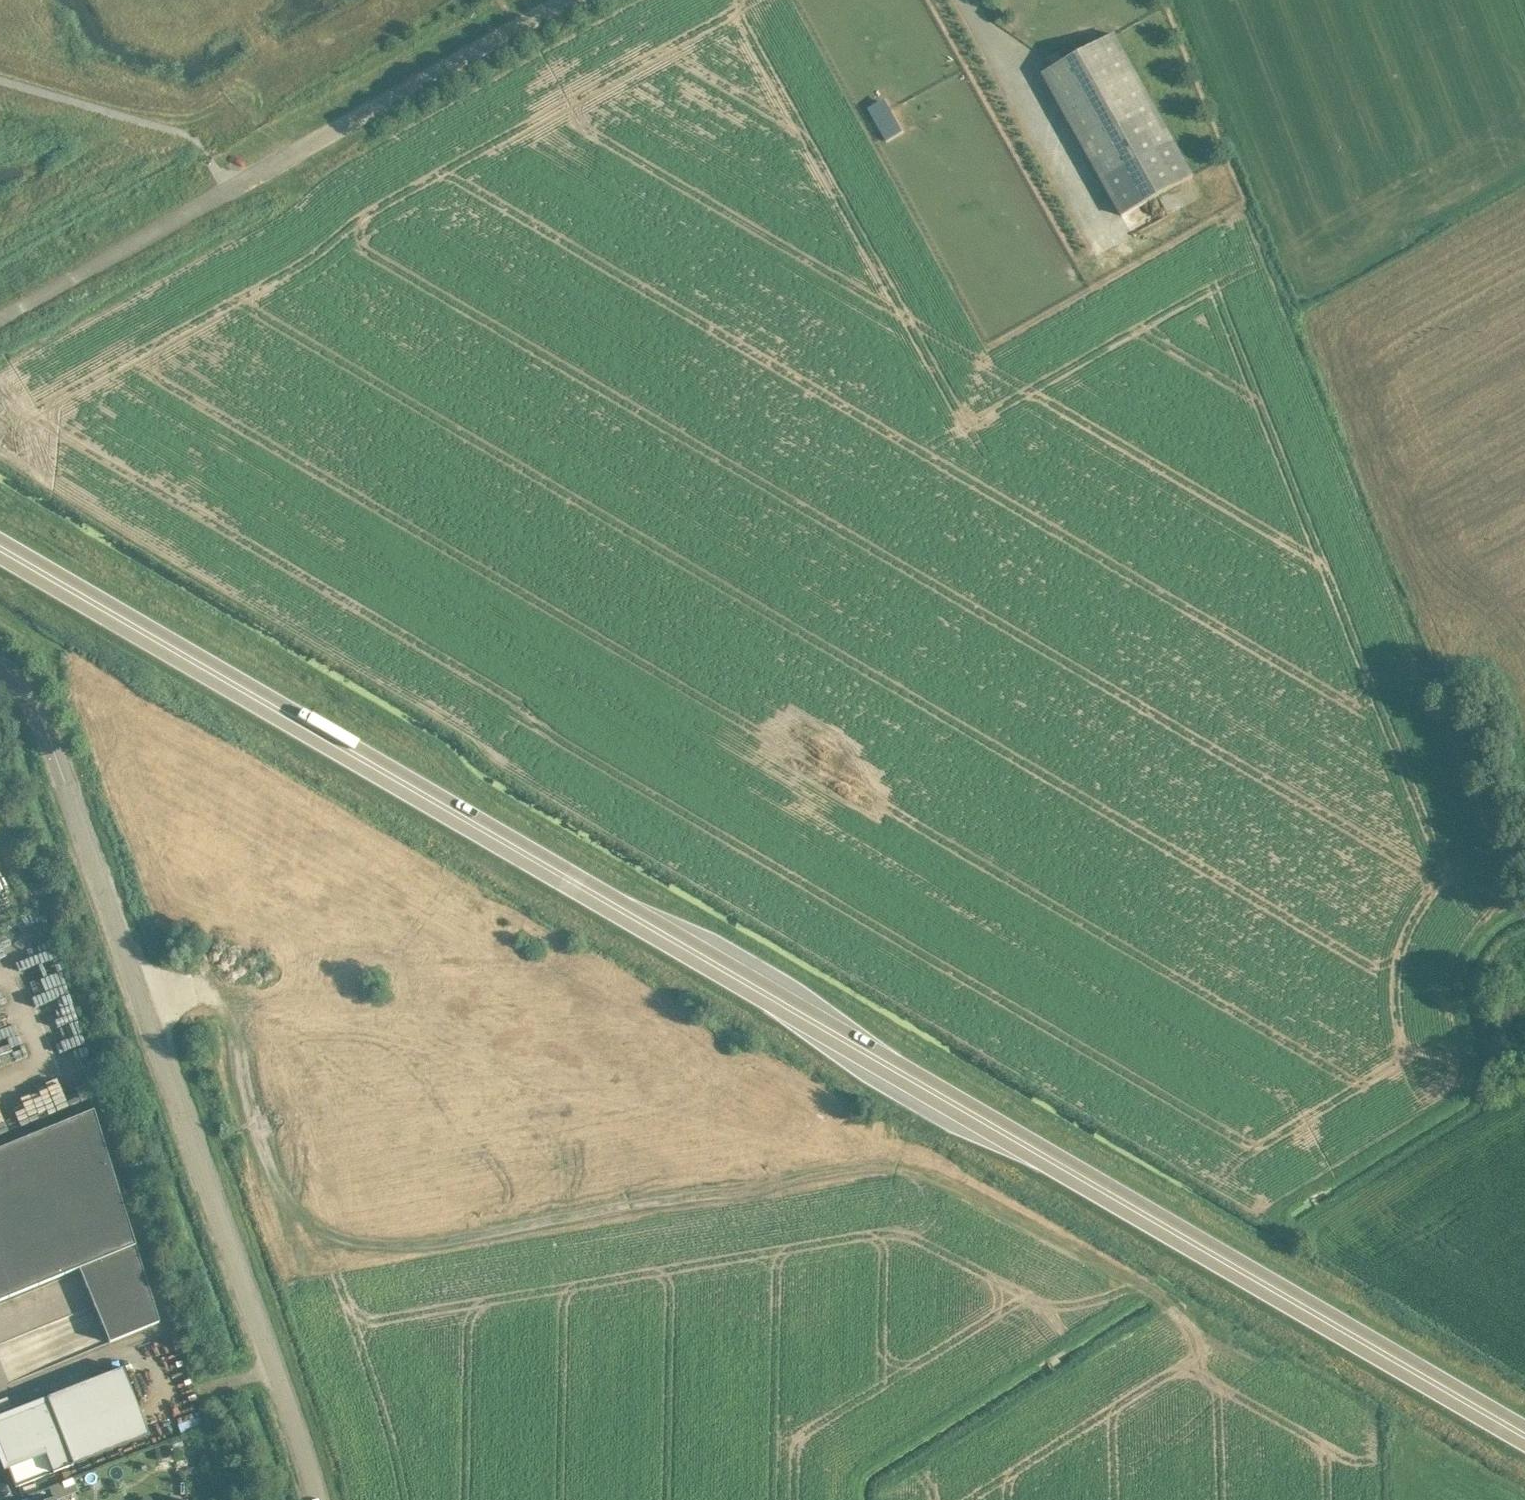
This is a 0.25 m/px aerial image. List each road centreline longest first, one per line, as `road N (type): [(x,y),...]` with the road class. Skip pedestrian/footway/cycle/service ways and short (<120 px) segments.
road 1 (primary): [(1524,1438),(0,543)]
road 2 (unclassified): [(308,1499),(52,753),(13,678)]
road 3 (unclassified): [(0,321),(560,0)]

